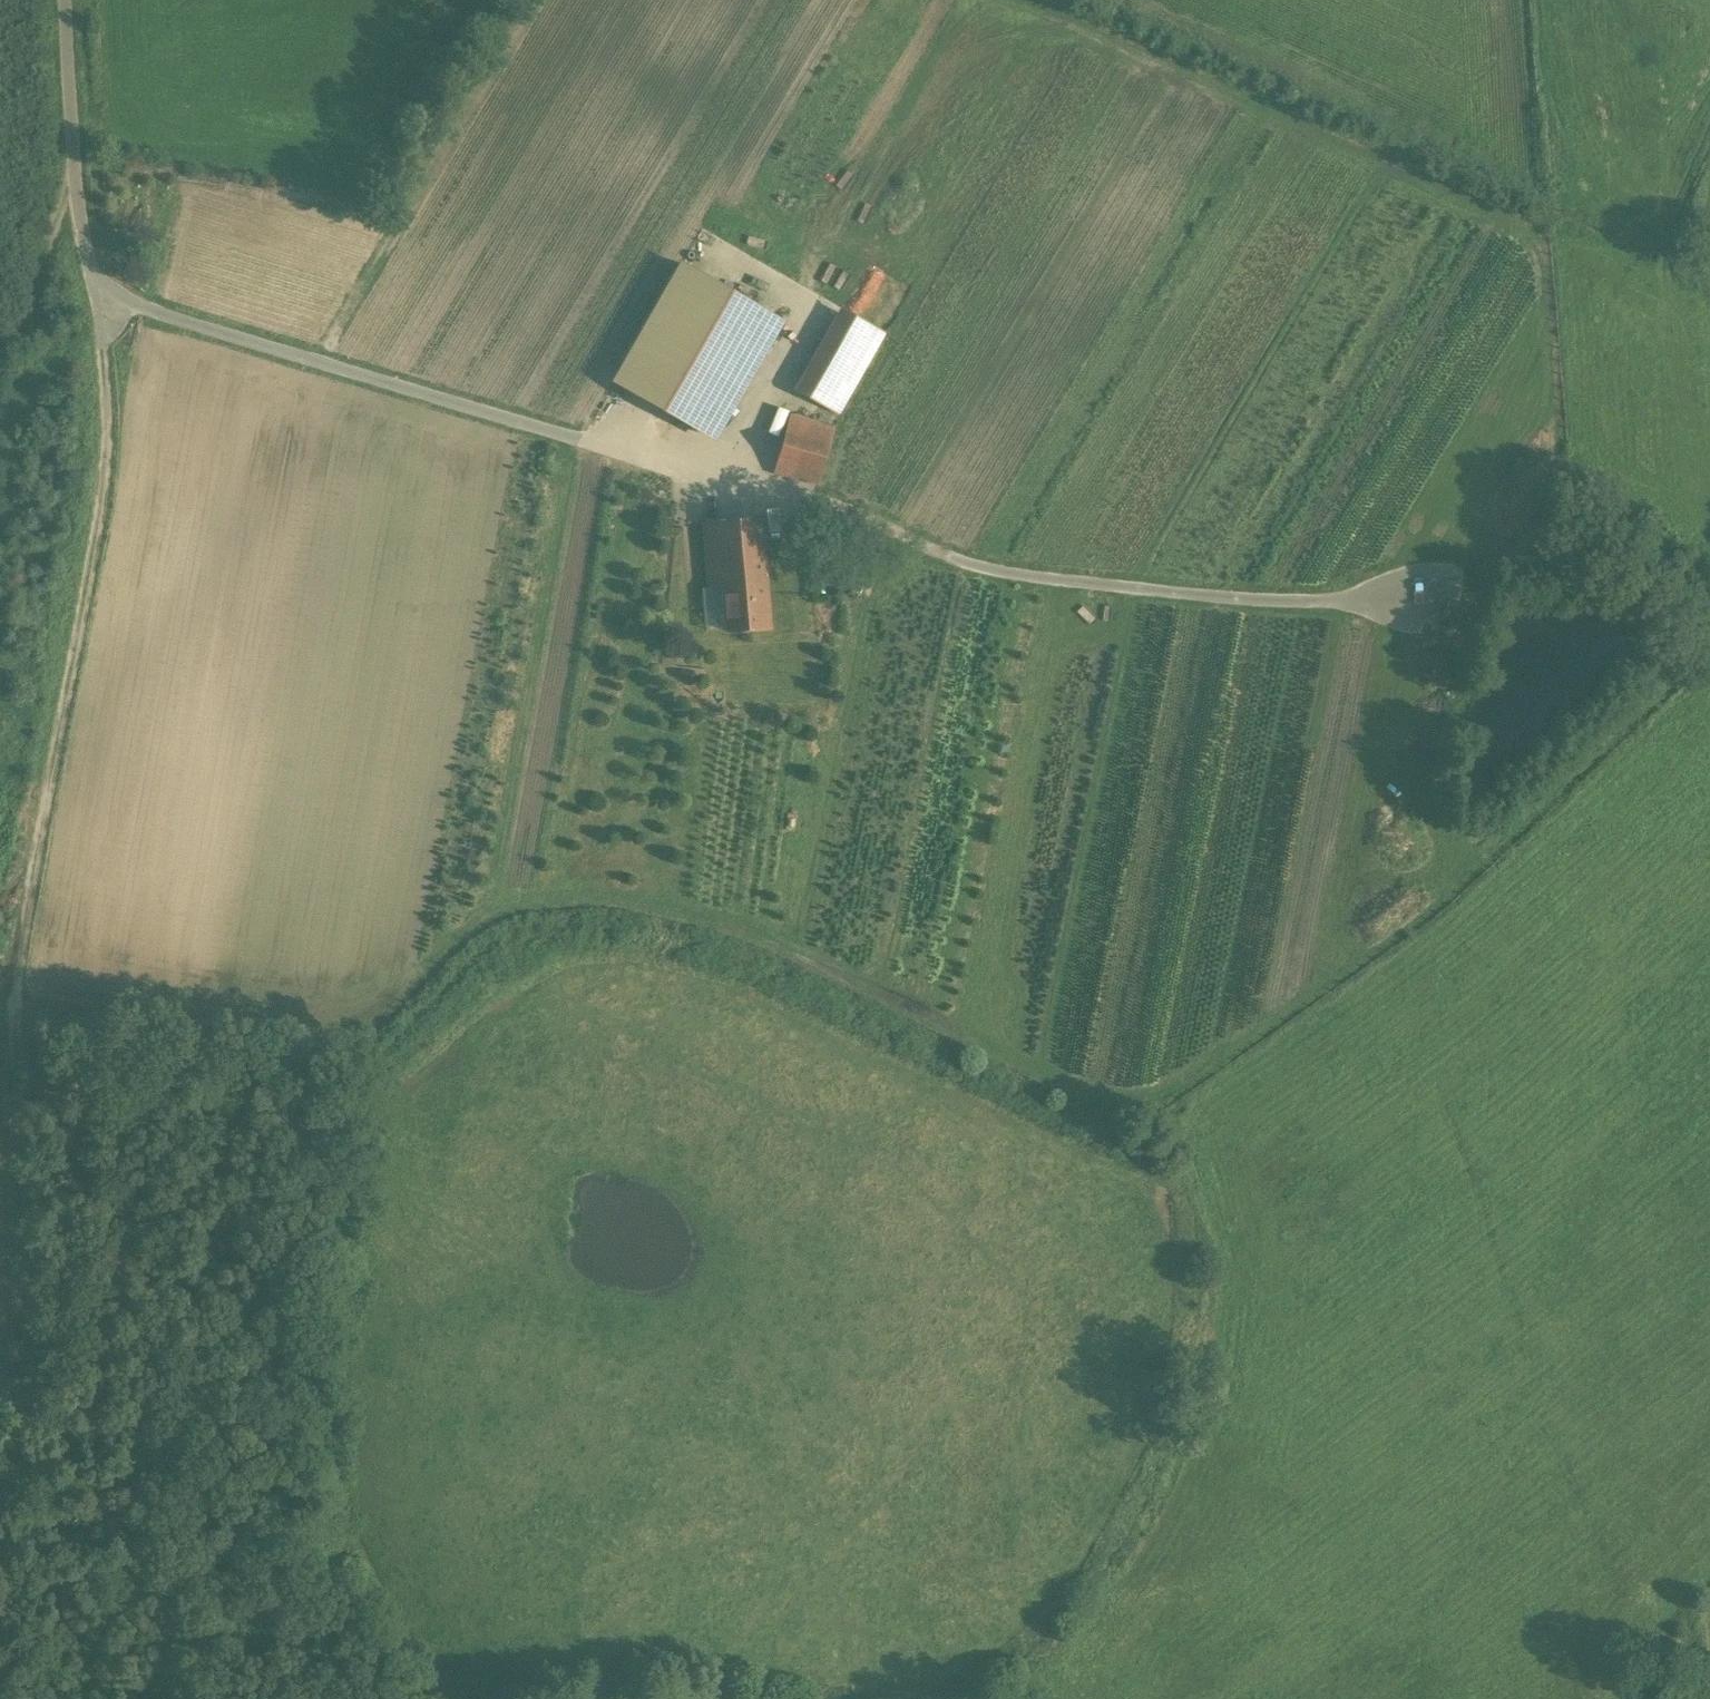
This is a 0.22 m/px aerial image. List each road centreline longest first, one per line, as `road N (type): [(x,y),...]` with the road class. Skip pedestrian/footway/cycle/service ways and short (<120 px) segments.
road 1 (track): [(0,1493),(25,1403),(24,999),(31,907),(97,487),(100,341),(110,300)]
road 2 (track): [(24,999),(345,1062)]
road 3 (track): [(78,186),(19,318),(0,337)]

